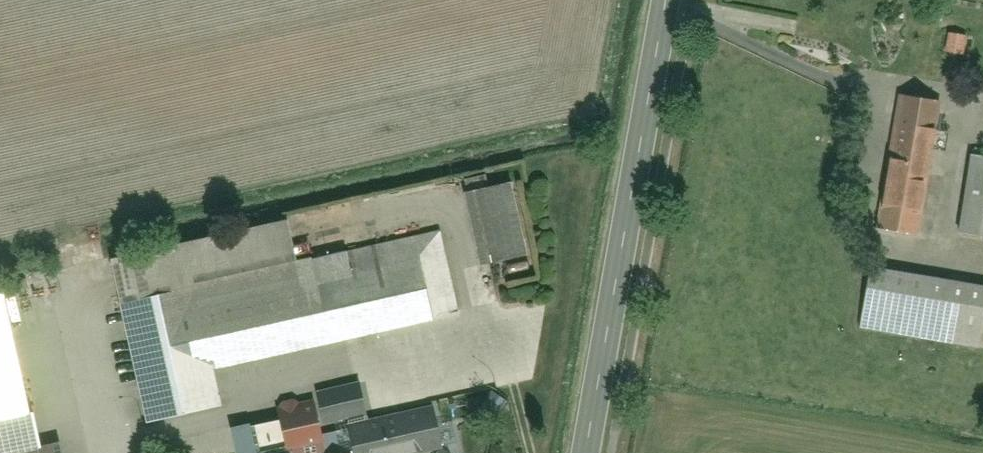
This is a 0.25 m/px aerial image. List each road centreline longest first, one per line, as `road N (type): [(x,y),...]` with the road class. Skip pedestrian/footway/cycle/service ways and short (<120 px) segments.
road 1 (primary): [(585,452),(662,0)]

